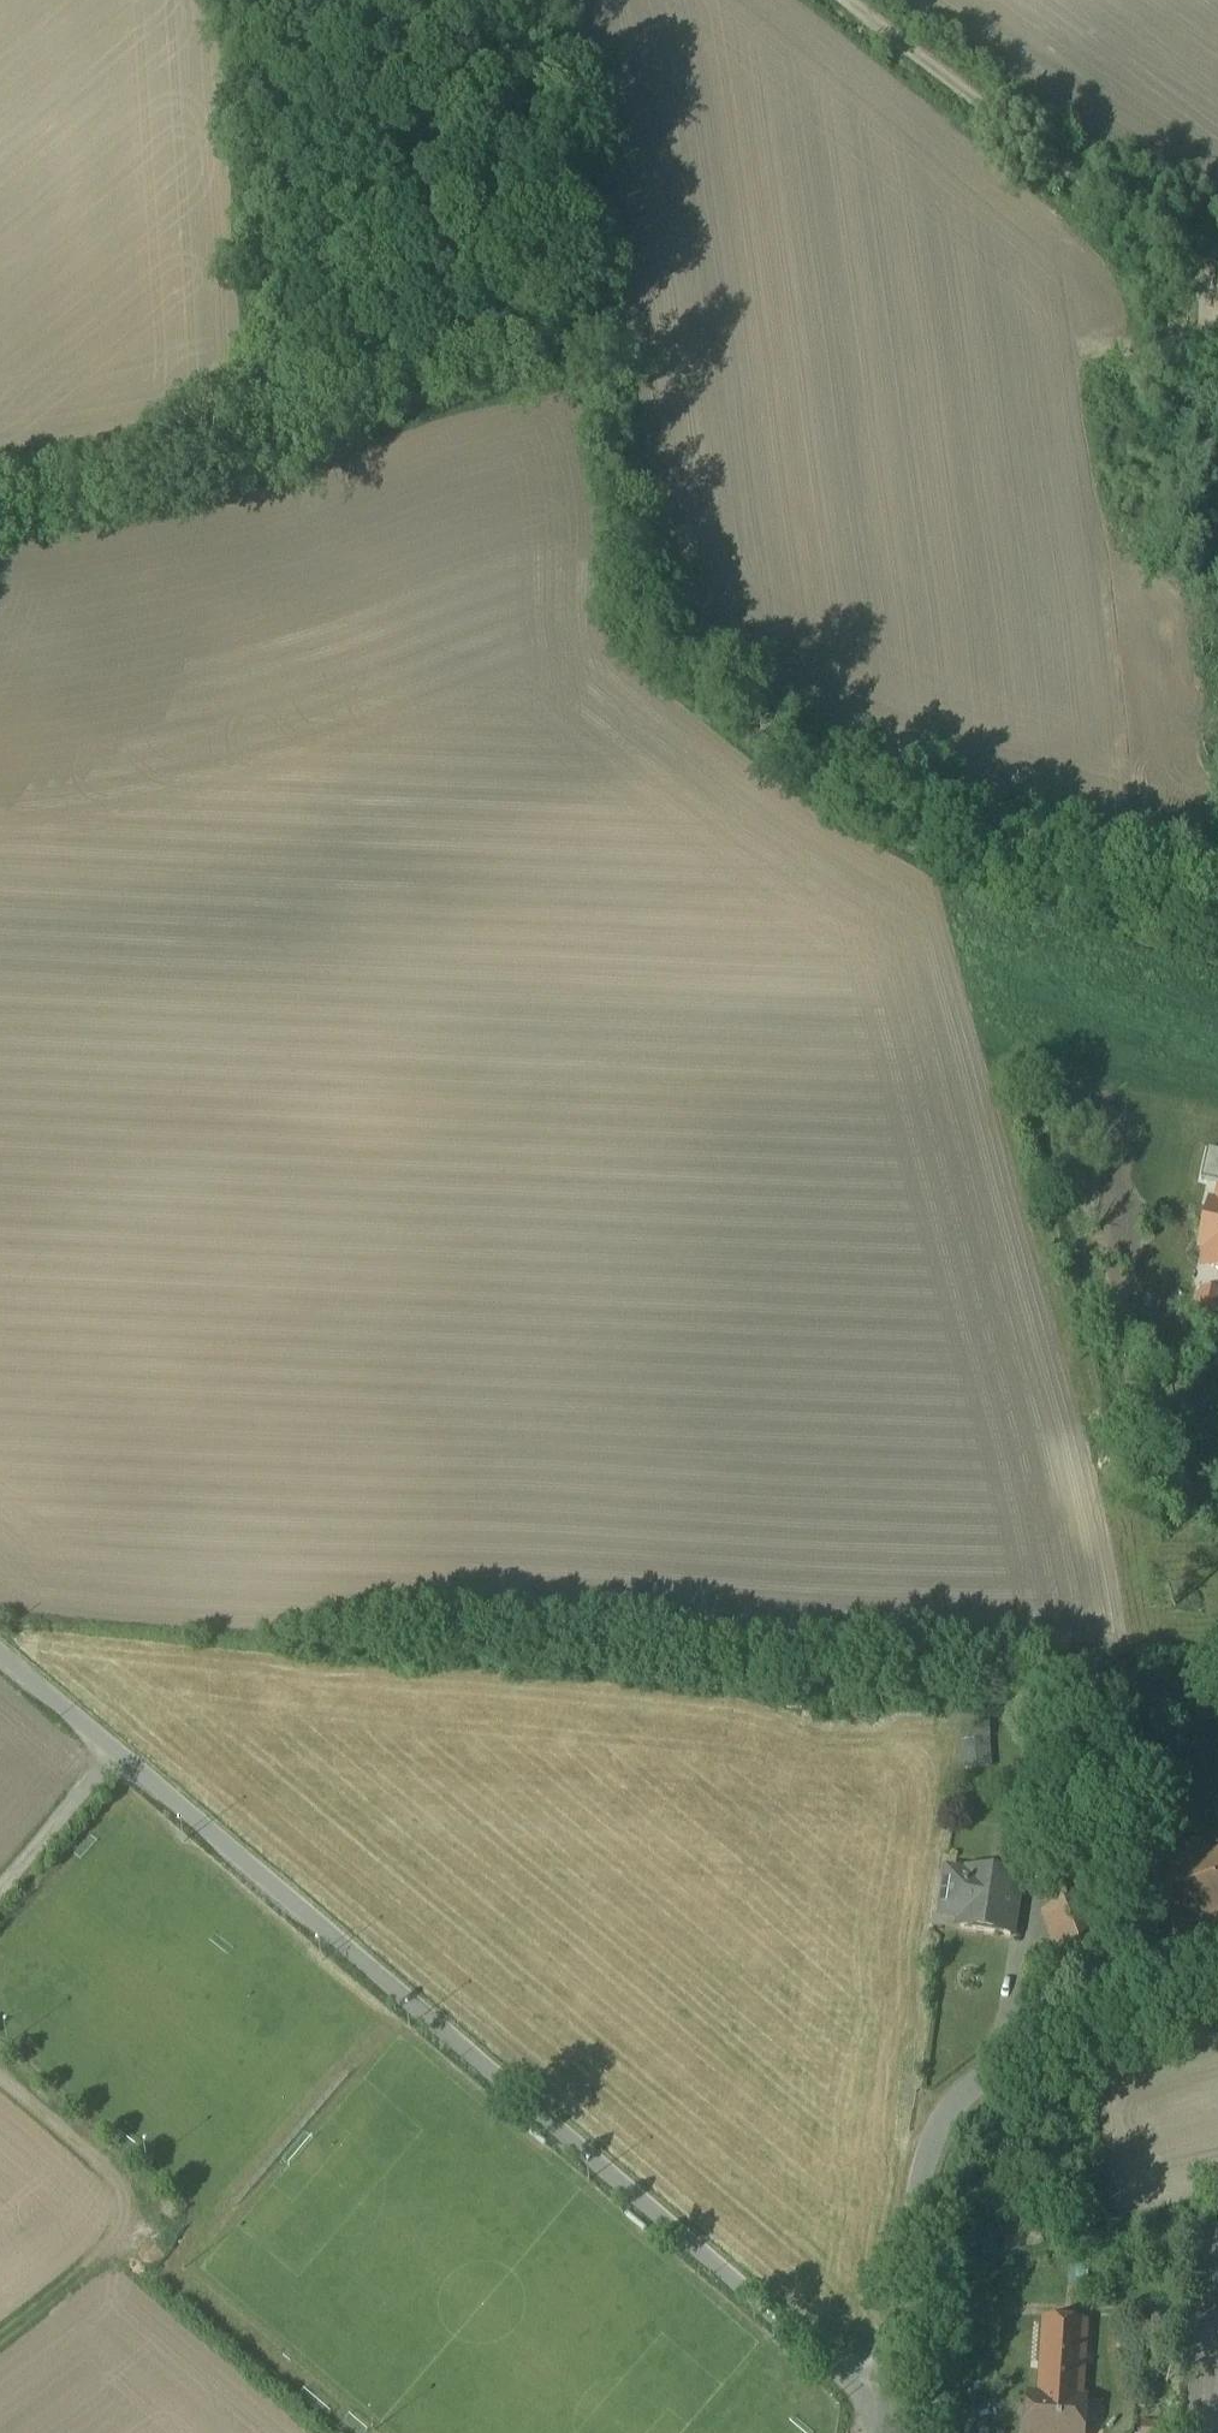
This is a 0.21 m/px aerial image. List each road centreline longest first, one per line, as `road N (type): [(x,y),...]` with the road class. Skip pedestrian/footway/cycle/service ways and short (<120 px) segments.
road 1 (unclassified): [(0,1653),(866,2389),(882,2394)]
road 2 (unclassified): [(882,2394),(954,2116),(964,2104),(1217,1998)]

